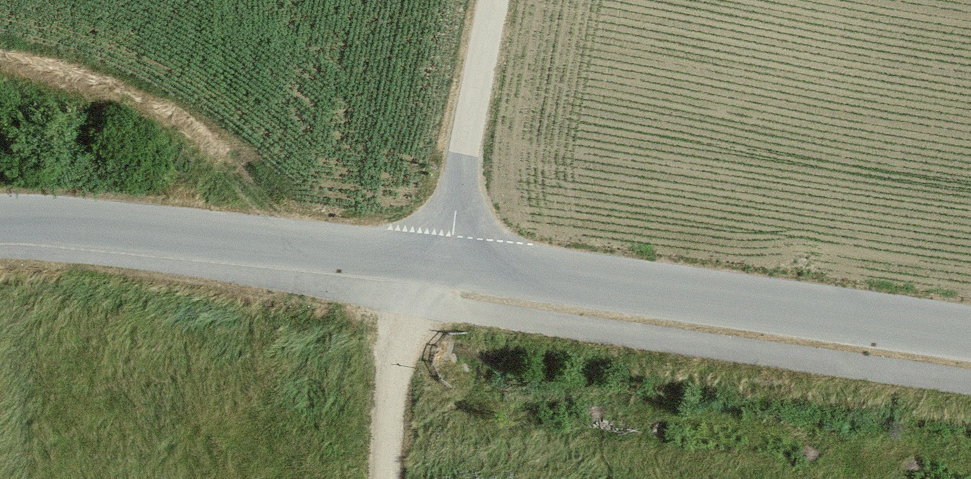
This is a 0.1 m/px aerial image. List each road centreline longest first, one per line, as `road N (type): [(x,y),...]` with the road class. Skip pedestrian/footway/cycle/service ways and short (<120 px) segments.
road 1 (residential): [(0,223),(423,260),(970,334)]
road 2 (track): [(413,300),(970,383)]
road 3 (track): [(423,260),(450,232),(484,0)]
road 4 (track): [(423,260),(400,344),(386,478)]

